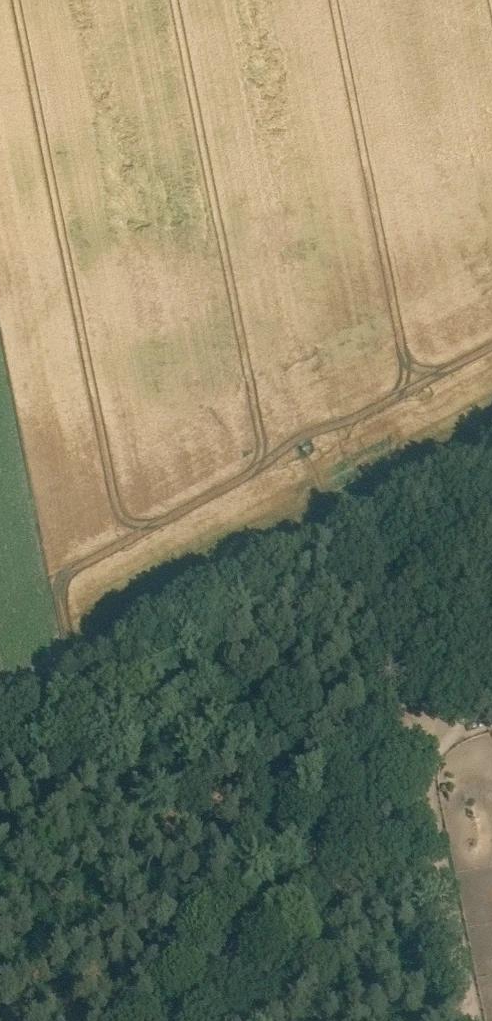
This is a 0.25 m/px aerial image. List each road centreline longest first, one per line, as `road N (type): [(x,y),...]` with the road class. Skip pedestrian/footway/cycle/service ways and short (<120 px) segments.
road 1 (track): [(0,704),(491,444)]
road 2 (track): [(187,1020),(491,631)]
road 3 (track): [(363,513),(423,778)]
road 4 (track): [(423,778),(473,1020)]

